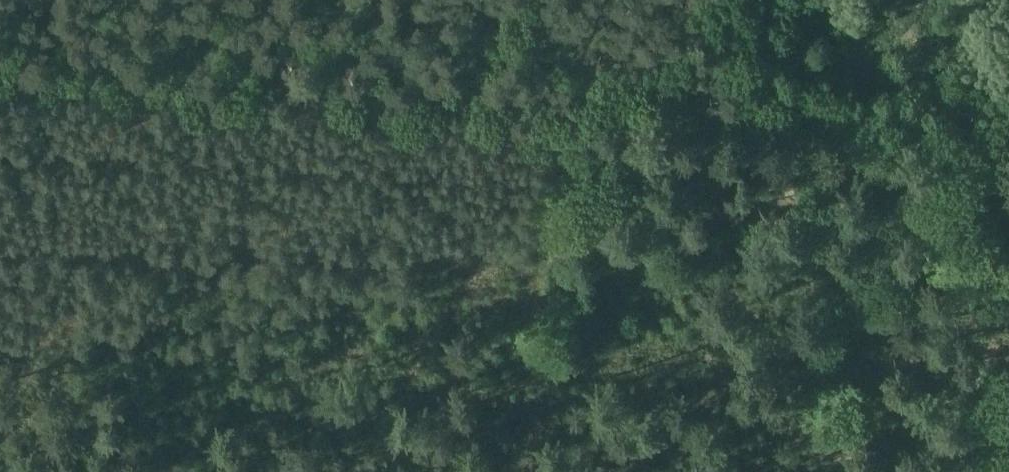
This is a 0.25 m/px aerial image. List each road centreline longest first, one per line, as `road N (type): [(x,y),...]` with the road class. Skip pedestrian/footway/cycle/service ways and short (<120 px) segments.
road 1 (track): [(0,74),(504,97)]

